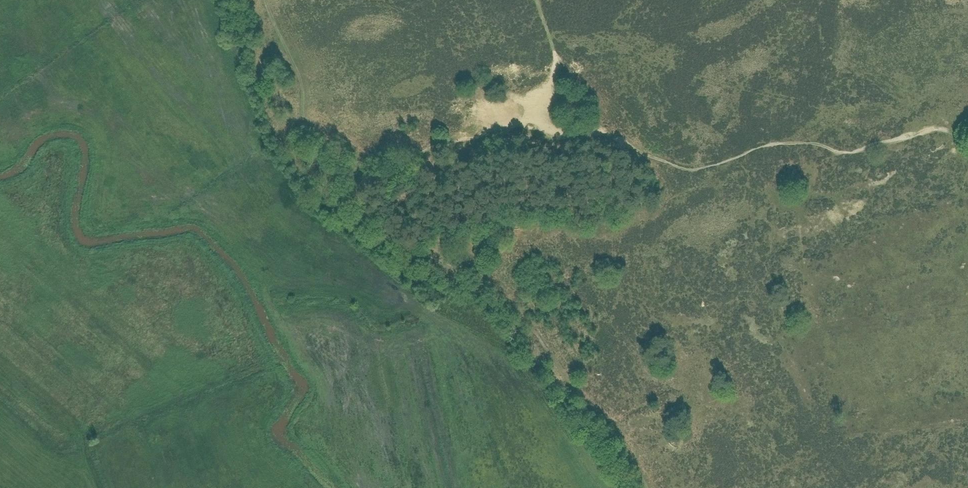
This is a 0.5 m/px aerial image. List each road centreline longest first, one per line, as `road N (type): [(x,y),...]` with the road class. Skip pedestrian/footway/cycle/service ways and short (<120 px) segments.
road 1 (track): [(621,487),(487,291),(466,270),(435,262),(343,196),(313,147)]
road 2 (track): [(466,137),(404,163),(335,167),(313,147),(301,100),(305,88),(264,0)]

